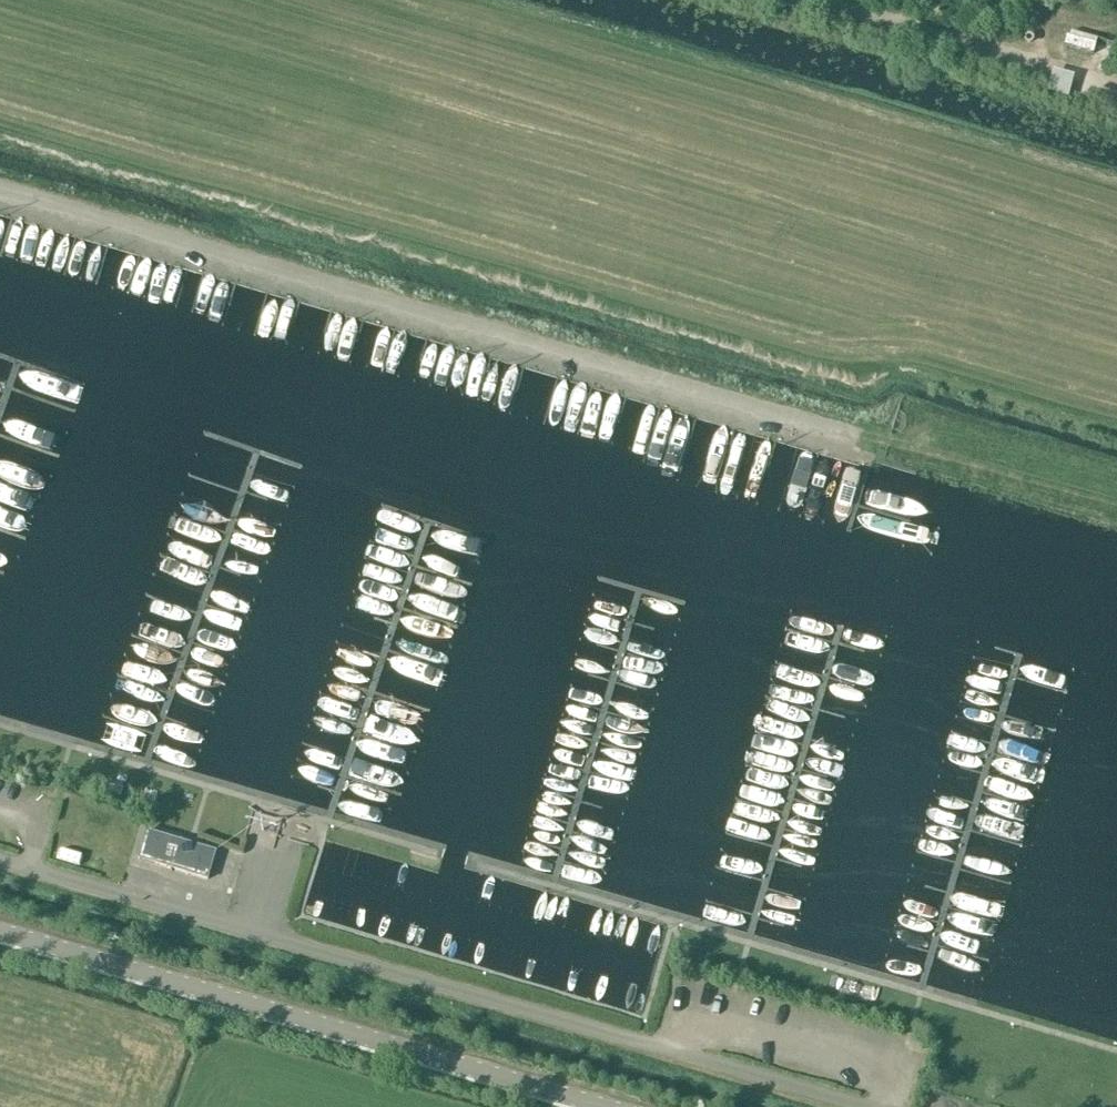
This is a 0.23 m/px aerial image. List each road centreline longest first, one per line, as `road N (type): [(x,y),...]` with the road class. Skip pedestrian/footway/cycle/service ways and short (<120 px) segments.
road 1 (tertiary): [(598,1106),(0,937)]

